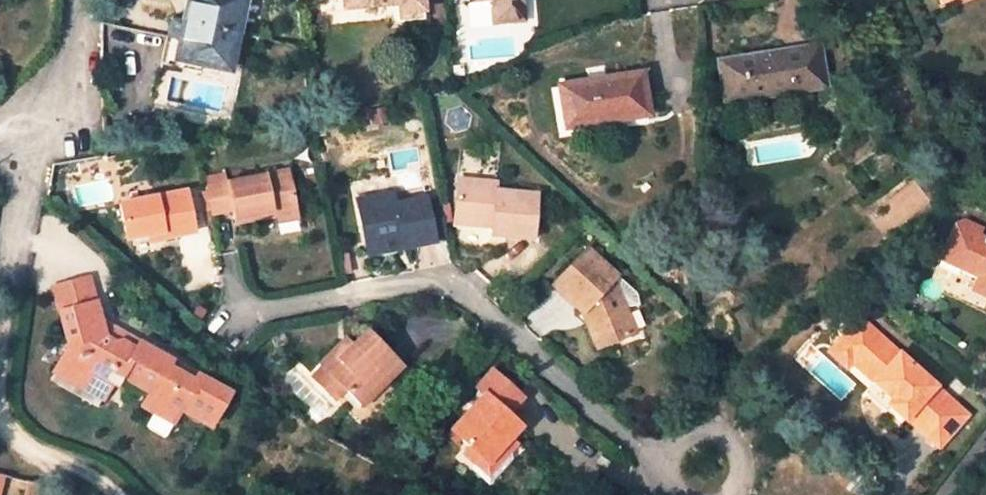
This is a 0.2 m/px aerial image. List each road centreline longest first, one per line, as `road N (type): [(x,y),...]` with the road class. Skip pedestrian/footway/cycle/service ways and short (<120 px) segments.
road 1 (residential): [(677,494),(460,289),(418,280),(234,315)]
road 2 (residential): [(0,354),(38,120),(84,45),(84,0)]
road 3 (residential): [(119,494),(97,473),(0,439)]

